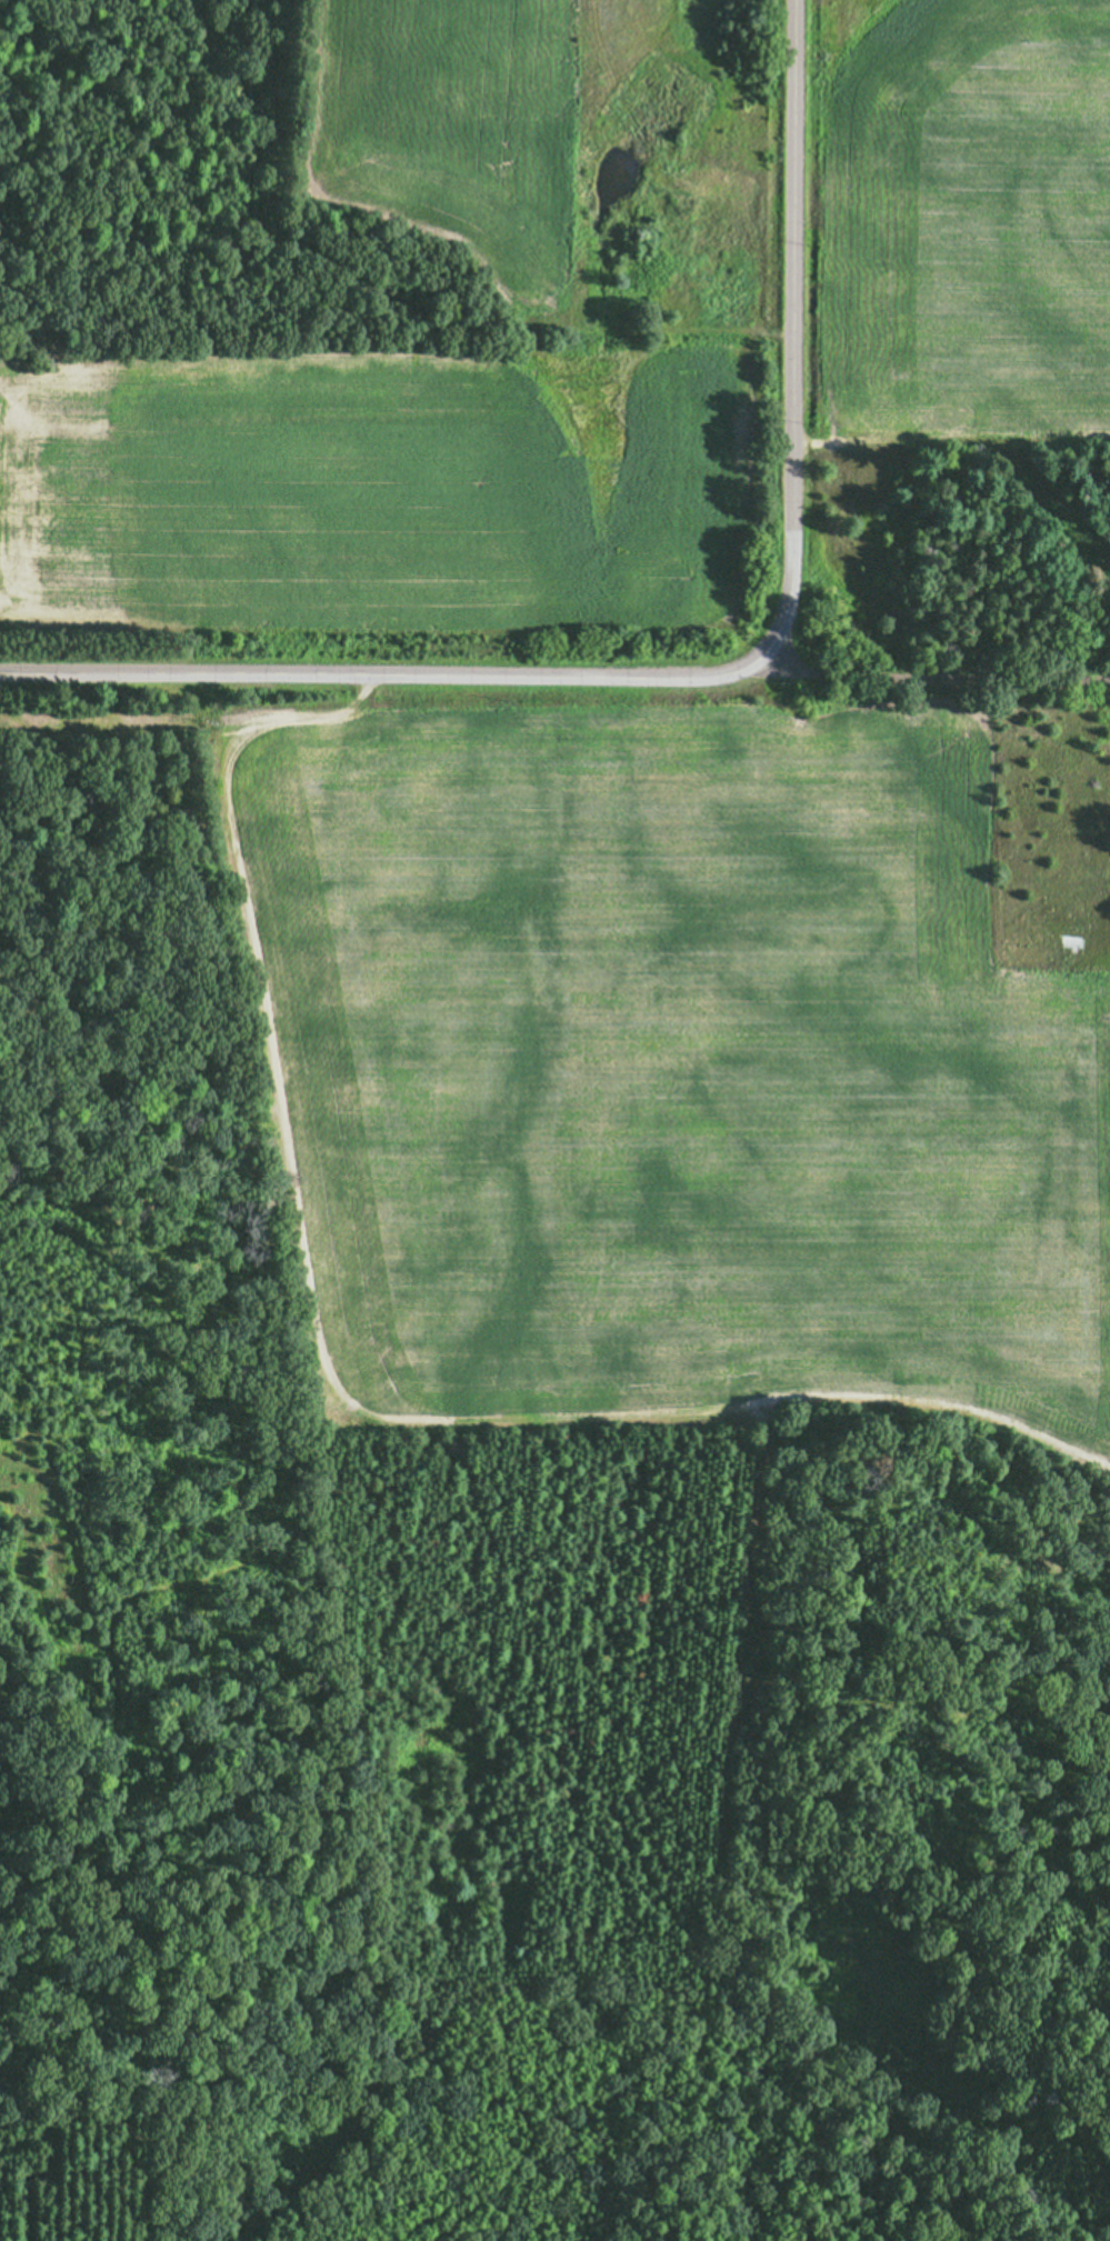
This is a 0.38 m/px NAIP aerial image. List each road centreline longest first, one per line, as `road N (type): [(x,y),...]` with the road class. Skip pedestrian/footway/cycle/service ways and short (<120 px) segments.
road 1 (secondary): [(795,0),(791,561),(782,616),(764,650),(734,669),(701,674),(0,671)]

